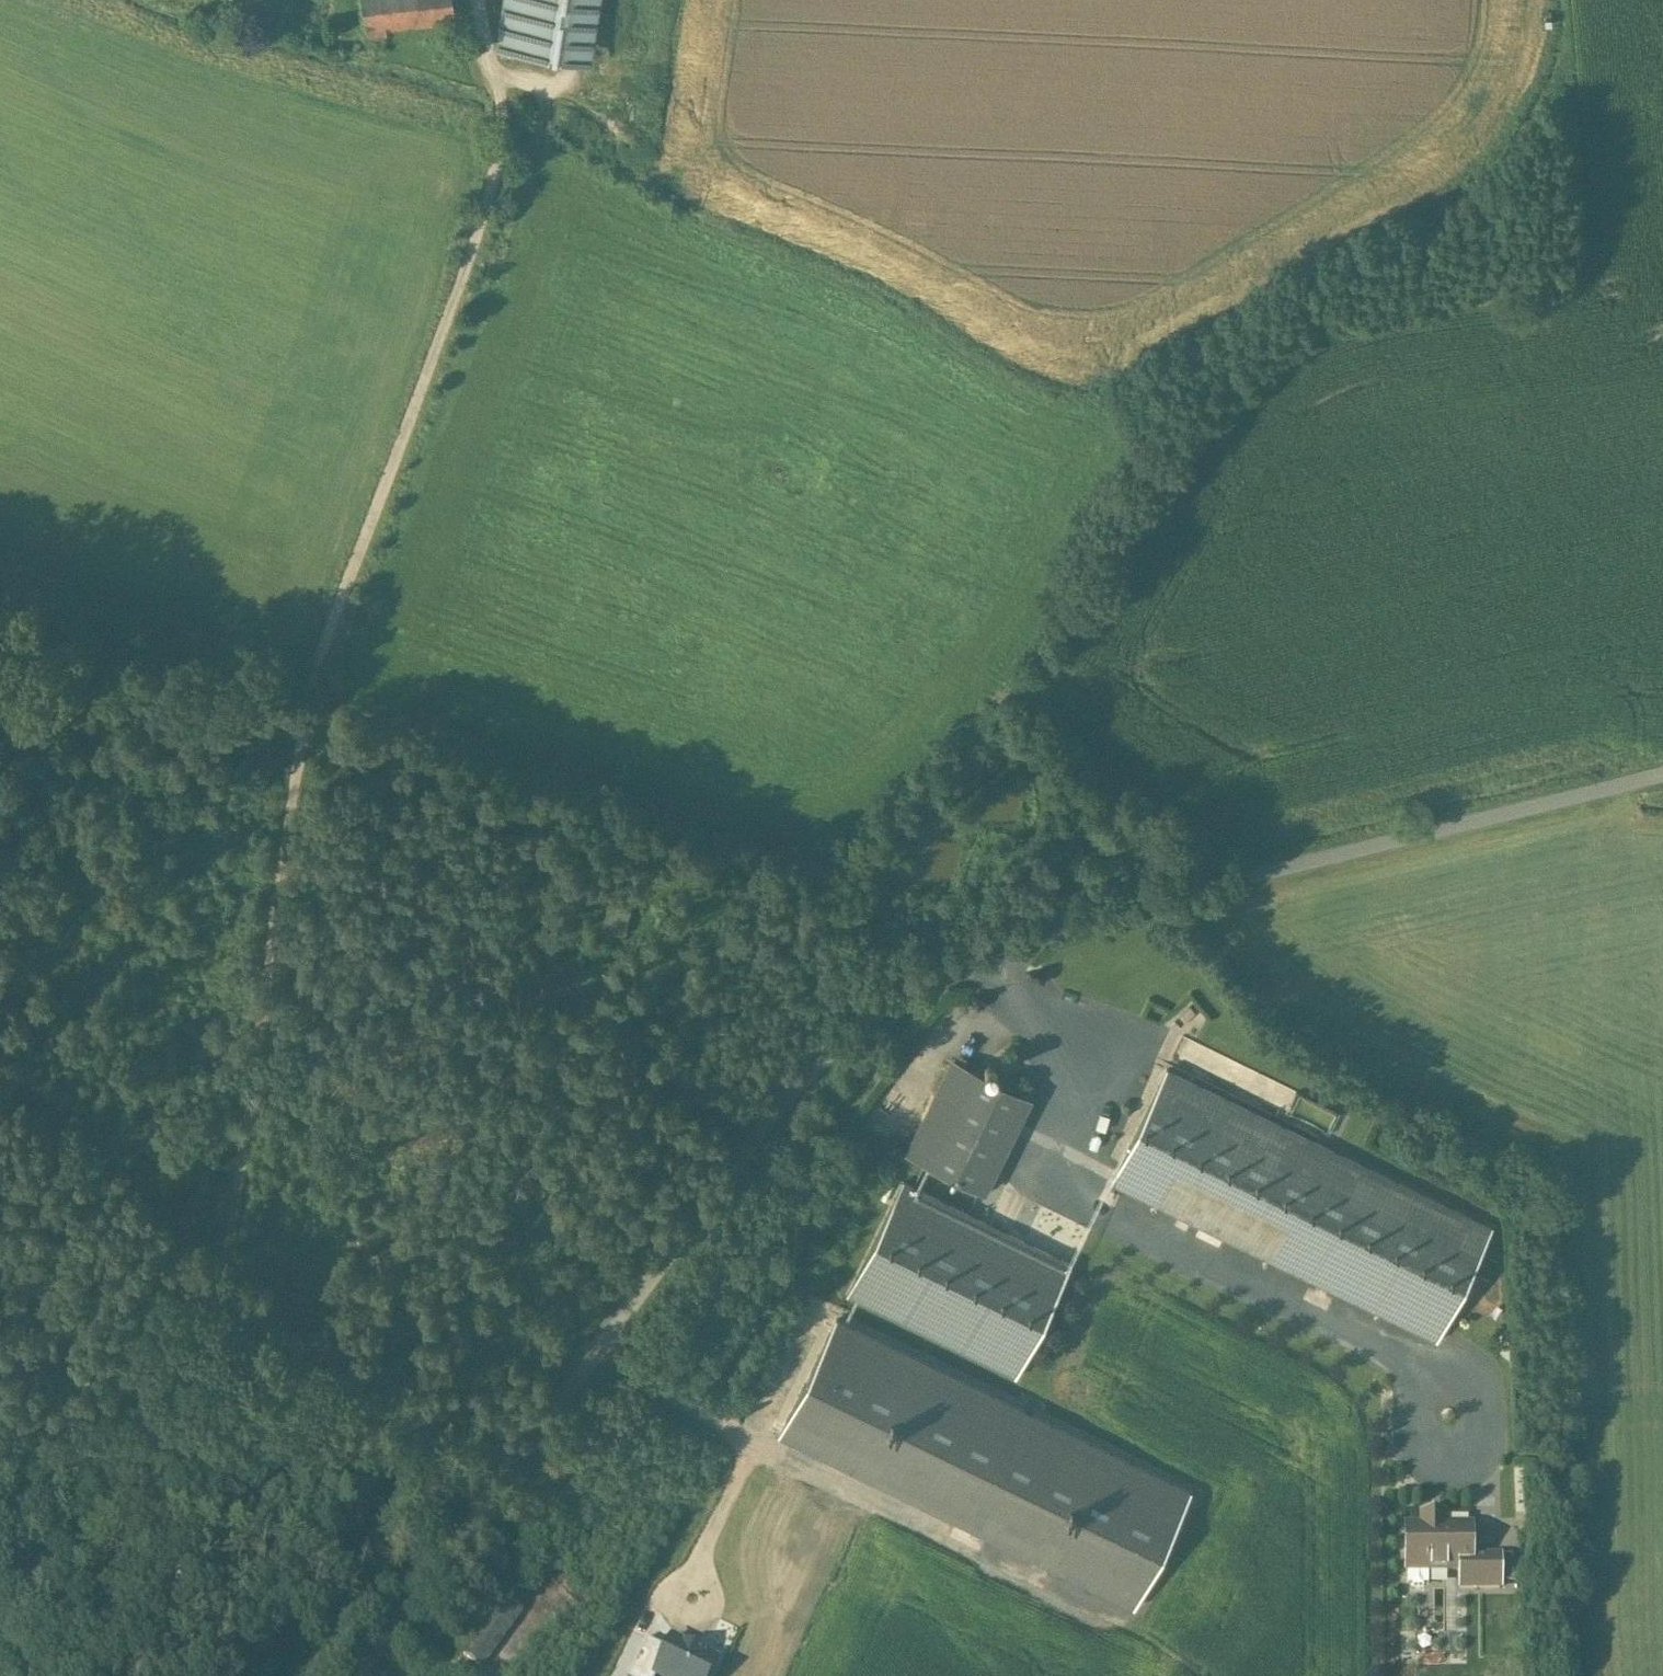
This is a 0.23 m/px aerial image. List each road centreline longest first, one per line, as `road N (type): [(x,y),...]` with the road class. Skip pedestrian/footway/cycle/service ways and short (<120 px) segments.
road 1 (unclassified): [(356,1675),(772,1114),(857,1029),(1006,942),(1353,847),(1662,773)]

